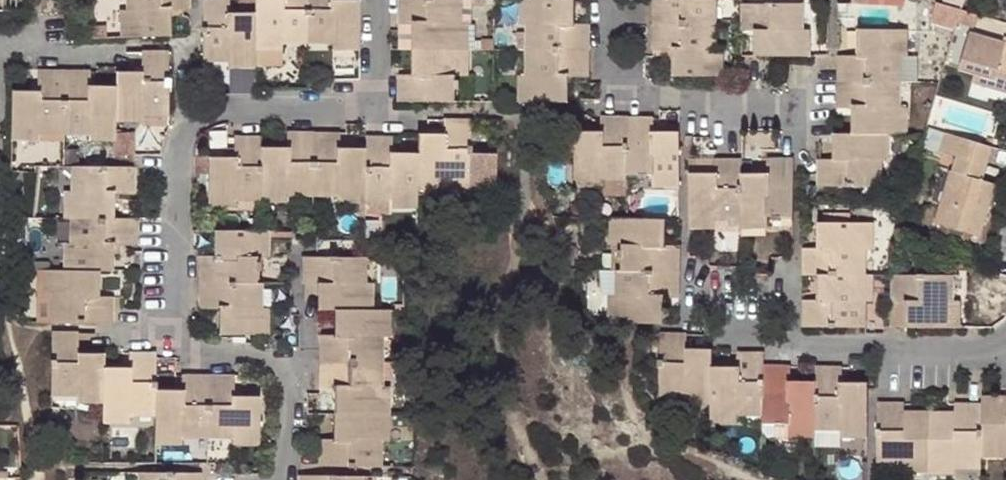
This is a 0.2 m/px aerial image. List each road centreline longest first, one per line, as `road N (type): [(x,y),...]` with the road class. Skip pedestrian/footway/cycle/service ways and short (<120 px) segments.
road 1 (residential): [(375,0),(374,74),(363,100),(343,109),(218,116),(173,149),(174,336),(197,353),(263,353),(277,361),(285,381),(285,453),(258,479)]
road 2 (residential): [(1005,343),(981,355),(812,351),(741,288),(740,252)]
road 3 (residential): [(609,0),(611,37),(631,77),(667,96),(803,97)]

